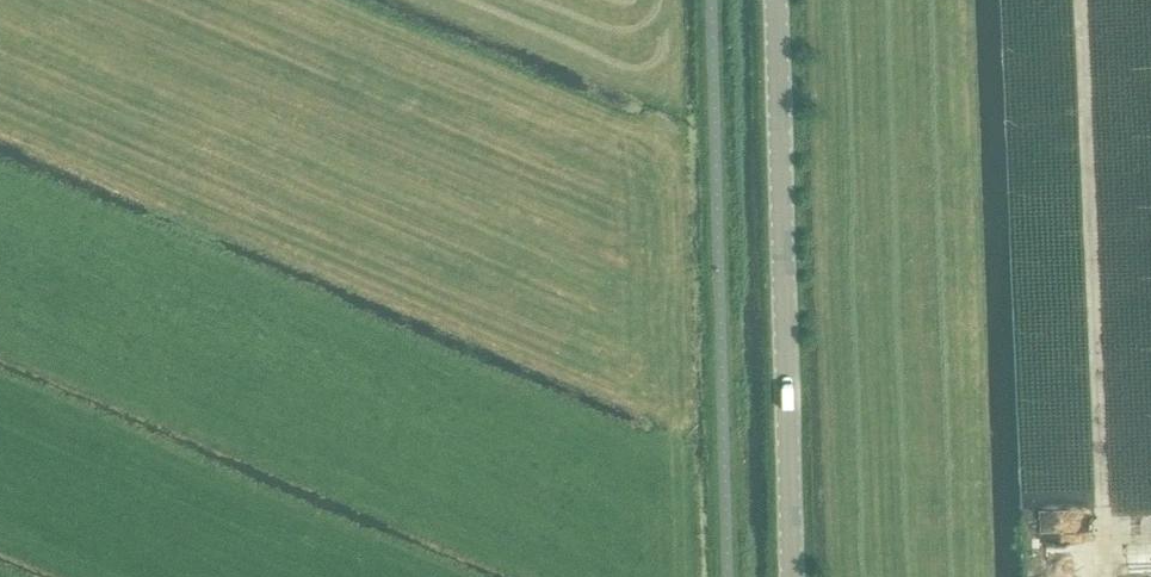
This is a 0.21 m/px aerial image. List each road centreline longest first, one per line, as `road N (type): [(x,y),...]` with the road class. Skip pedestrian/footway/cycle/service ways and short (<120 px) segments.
road 1 (track): [(1104,576),(1079,0)]
road 2 (tertiary): [(789,576),(774,0)]

